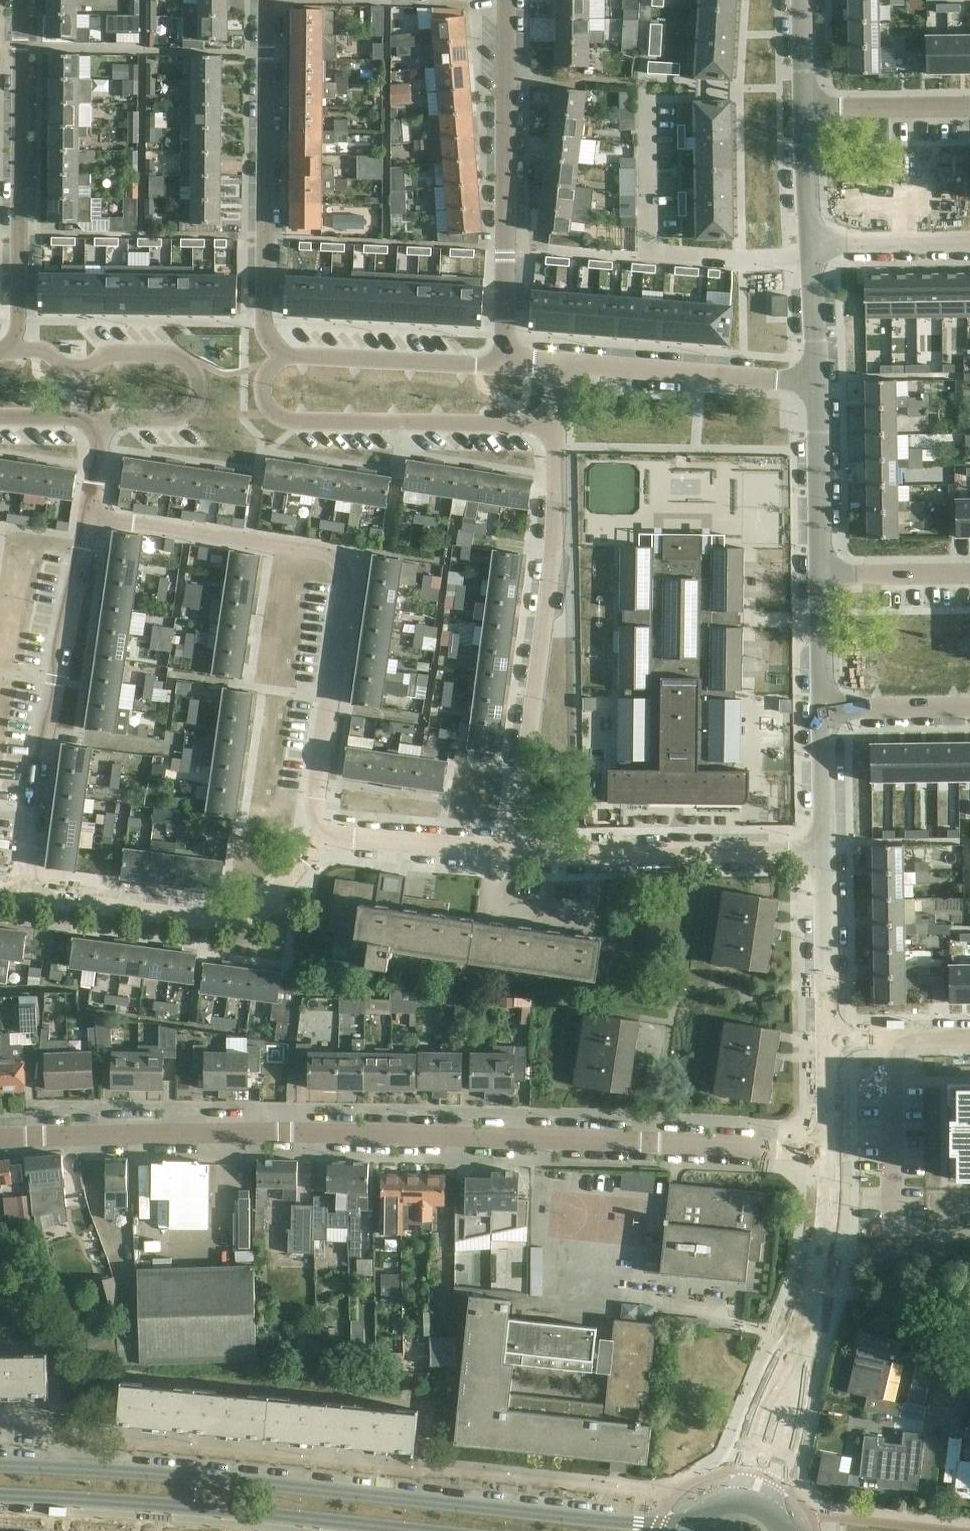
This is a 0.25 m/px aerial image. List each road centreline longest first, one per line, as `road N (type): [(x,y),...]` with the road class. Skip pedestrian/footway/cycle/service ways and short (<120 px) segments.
road 1 (residential): [(0,1135),(826,1144)]
road 2 (secondary): [(692,1521),(640,1524),(95,1470)]
road 3 (residential): [(326,835),(314,812),(344,563),(327,551),(89,517)]
road 4 (residential): [(514,851),(557,527),(553,424)]
road 5 (secondary): [(0,1497),(402,1530)]
road 6 (residential): [(23,896),(40,748),(89,517)]
road 7 (residential): [(285,358),(265,323),(267,0)]
road 8 (residential): [(506,361),(506,0)]
road 9 (residential): [(21,0),(19,320),(11,350)]
road 10 (residential): [(285,358),(263,387),(271,409),(287,420),(553,424)]
road 11 (residential): [(23,896),(220,923),(258,916),(326,835)]
road 12 (residential): [(106,418),(187,413),(198,392),(195,370),(173,356),(117,353),(75,368),(45,351),(11,350)]
road 13 (residential): [(514,851),(824,847)]
road 14 (residential): [(557,364),(817,382)]
road 15 (residential): [(786,1394),(828,1253),(826,1144)]
road 16 (residential): [(506,361),(285,358)]
road 17 (residential): [(819,574),(817,382)]
road 18 (residential): [(326,835),(514,851)]
road 19 (residential): [(825,1035),(824,847)]
road 20 (residential): [(805,107),(969,105)]
road 21 (residential): [(812,243),(969,241)]
road 22 (residential): [(819,574),(969,574)]
road 23 (residential): [(969,706),(822,710)]
road 24 (residential): [(825,1035),(969,1037)]
road 25 (residential): [(817,382),(812,243)]
road 26 (residential): [(824,847),(822,710)]
road 27 (residential): [(812,243),(805,107)]
road 28 (residential): [(822,710),(819,574)]

